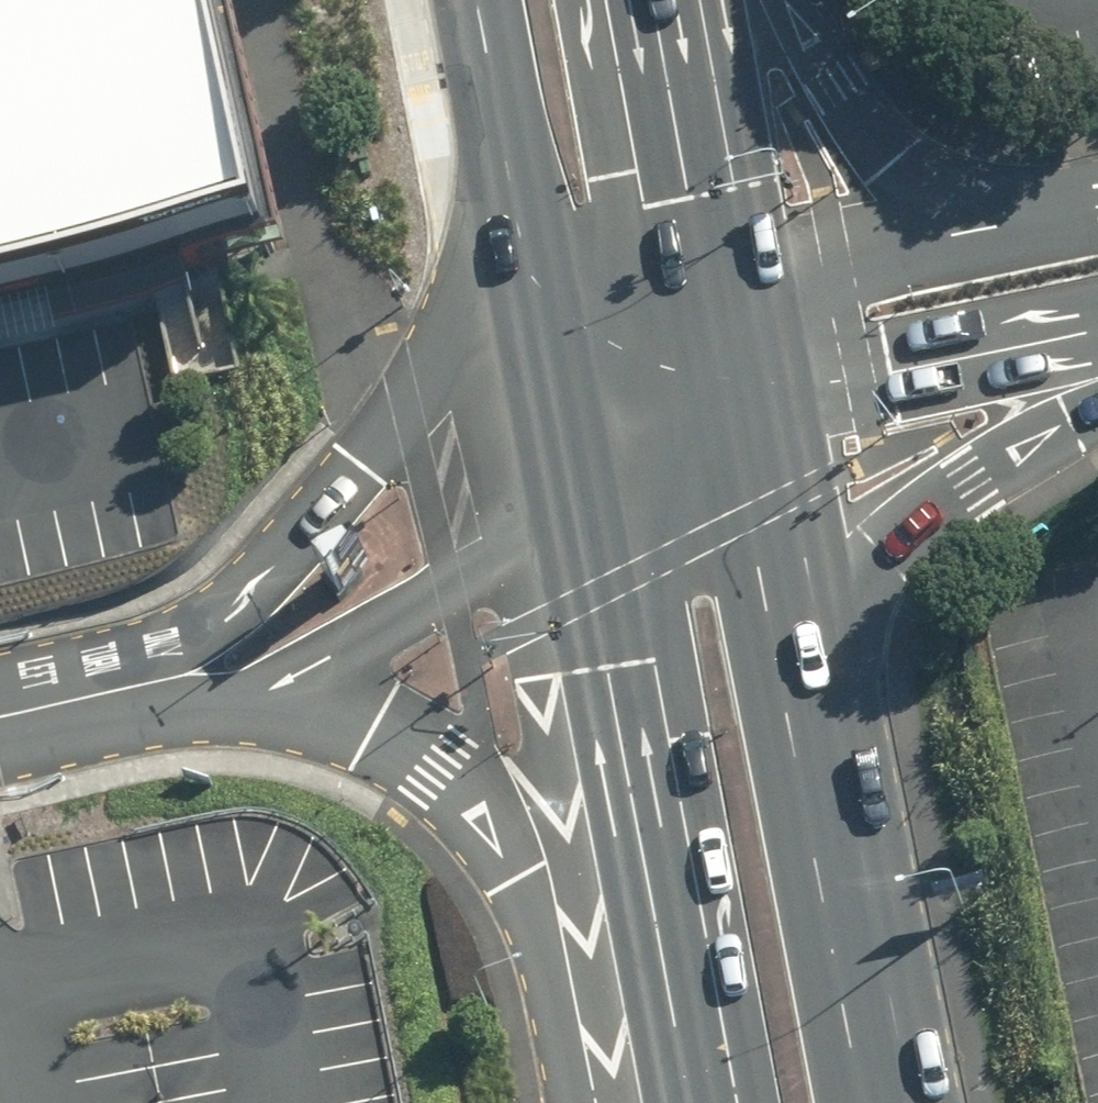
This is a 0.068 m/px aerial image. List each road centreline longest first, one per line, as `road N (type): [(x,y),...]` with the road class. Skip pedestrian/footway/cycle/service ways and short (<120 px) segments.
road 1 (primary): [(662,0),(704,288),(797,752)]
road 2 (primary): [(260,685),(139,676),(226,622),(284,570),(365,474),(478,286),(517,188)]
road 3 (primary): [(696,1102),(579,411)]
road 4 (primary): [(630,1102),(530,848),(484,778),(412,733),(260,685)]
road 5 (primary): [(1097,405),(1024,441),(859,569),(797,752)]
road 6 (primary): [(579,411),(448,580),(260,685)]
road 7 (primary): [(790,0),(849,120),(888,169),(931,195),(1097,206)]
road 8 (primary): [(797,752),(883,1102)]
road 9 (primary): [(579,411),(517,188)]
road 10 (primary): [(517,188),(489,0)]

